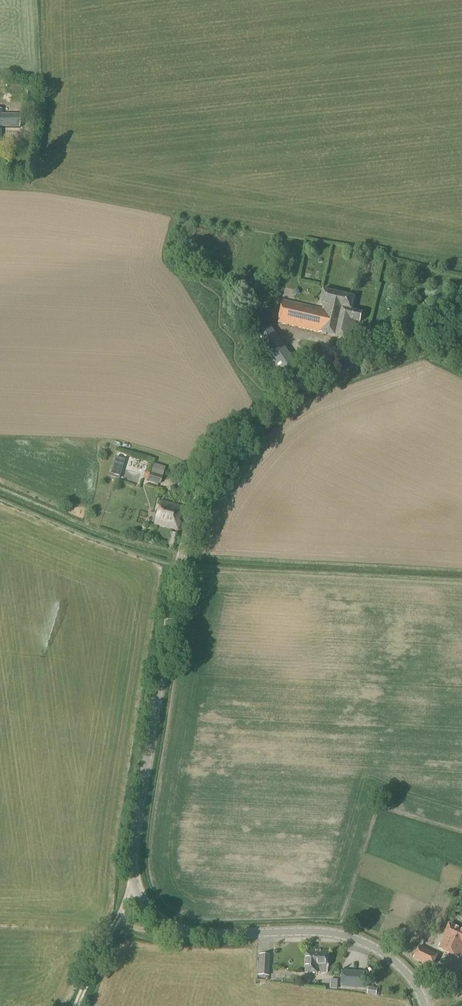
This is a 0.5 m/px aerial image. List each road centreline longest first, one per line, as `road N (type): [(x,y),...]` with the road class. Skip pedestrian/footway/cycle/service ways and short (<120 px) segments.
road 1 (tertiary): [(424,1005),(405,972),(355,940),(193,934),(169,925),(138,892),(133,863),(181,558),(210,473),(288,391),(461,329)]
road 2 (track): [(133,878),(77,1005)]

